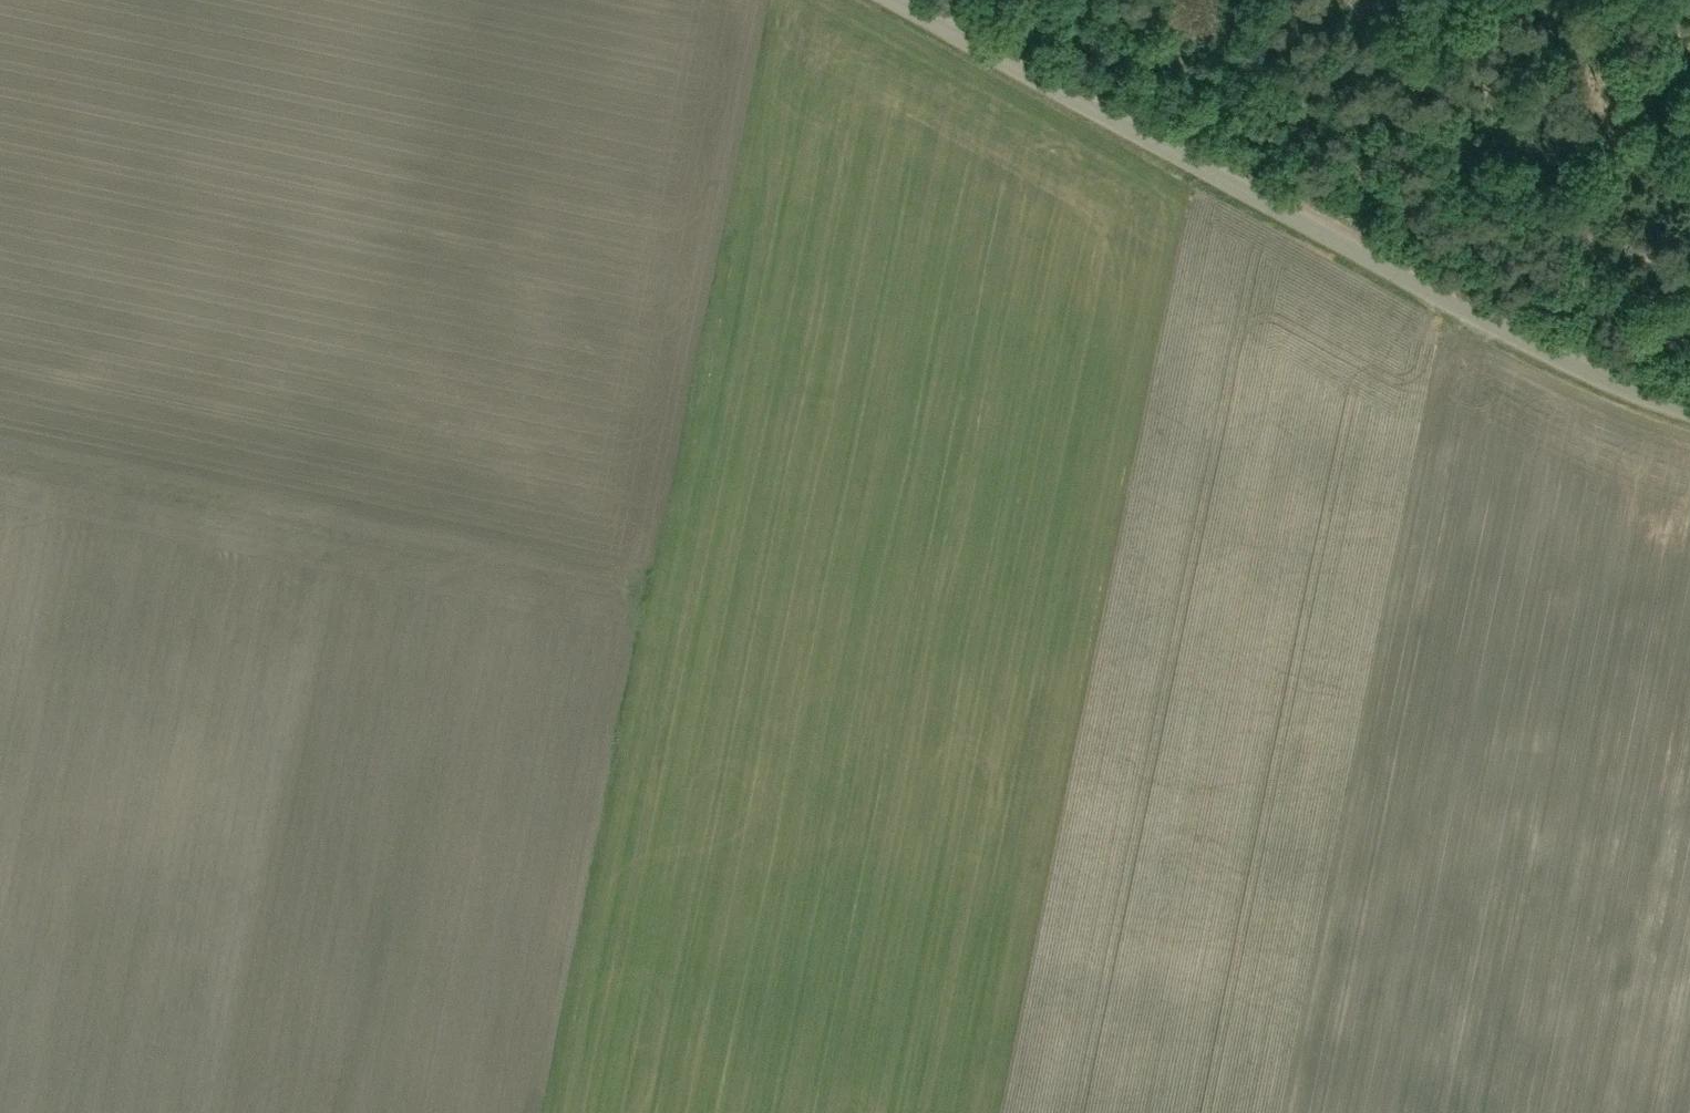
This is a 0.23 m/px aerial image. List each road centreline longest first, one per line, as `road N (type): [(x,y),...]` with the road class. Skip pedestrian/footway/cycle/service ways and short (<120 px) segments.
road 1 (unclassified): [(1689,412),(1605,381),(898,0)]

